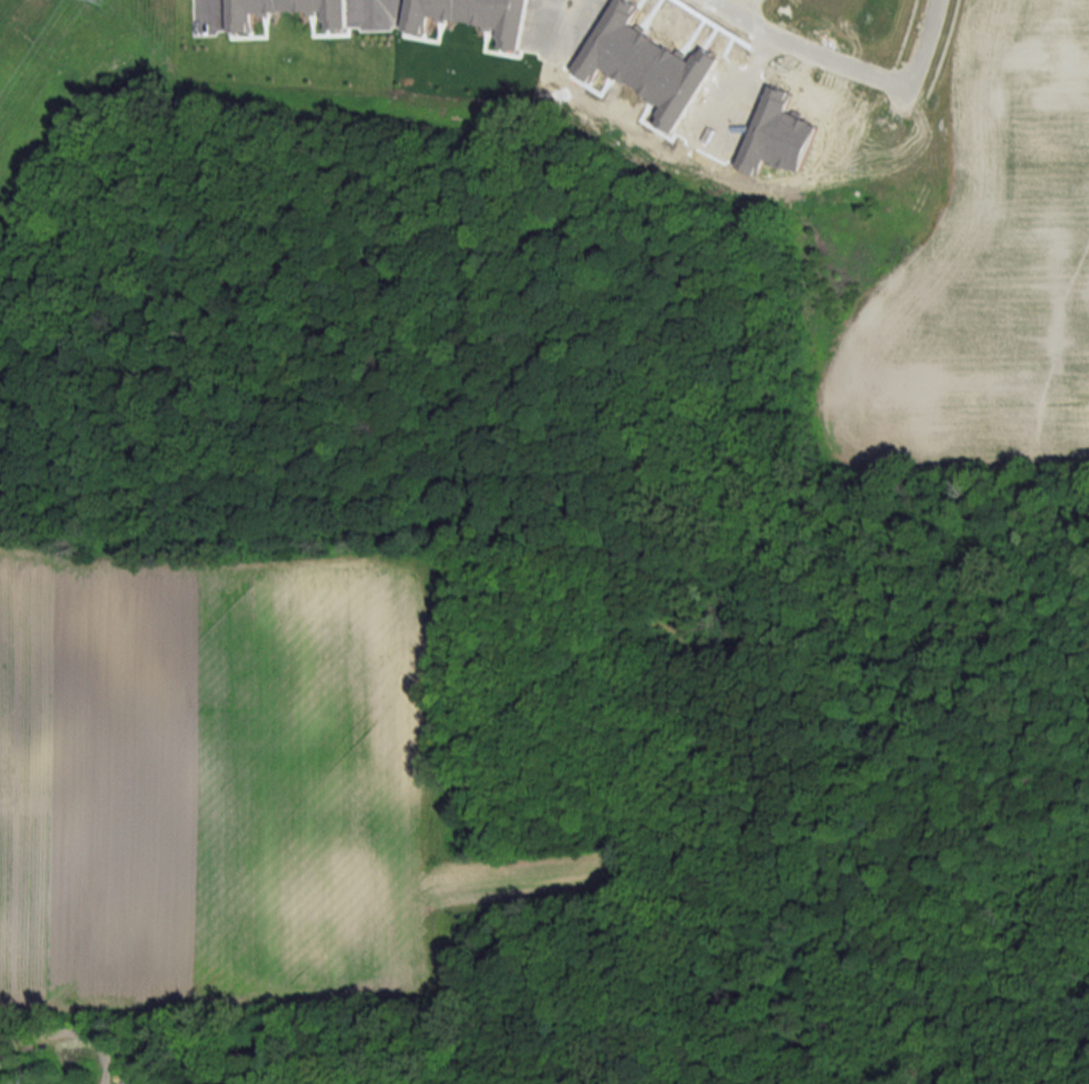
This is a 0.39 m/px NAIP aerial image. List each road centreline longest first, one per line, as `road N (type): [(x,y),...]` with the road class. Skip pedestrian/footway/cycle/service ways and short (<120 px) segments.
road 1 (residential): [(903,83),(726,0)]

